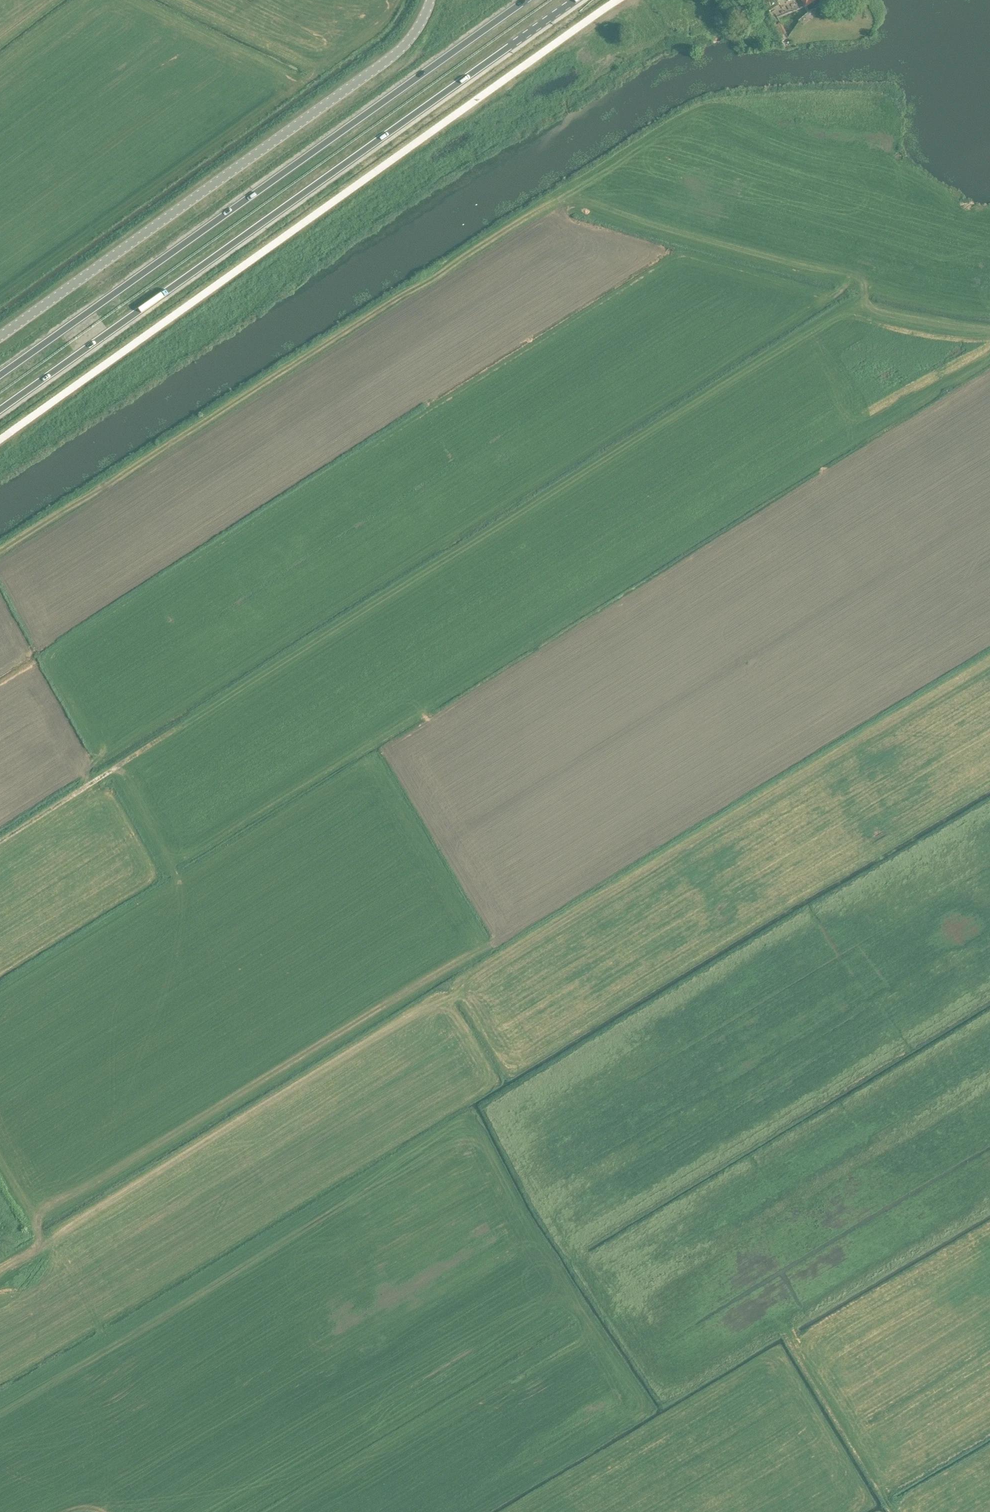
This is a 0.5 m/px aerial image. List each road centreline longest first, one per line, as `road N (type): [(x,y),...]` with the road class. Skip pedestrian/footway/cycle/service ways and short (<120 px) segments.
road 1 (trunk): [(0,409),(573,0)]
road 2 (trunk): [(525,0),(0,374)]
road 3 (unclassified): [(430,0),(407,42),(372,71),(0,336)]

